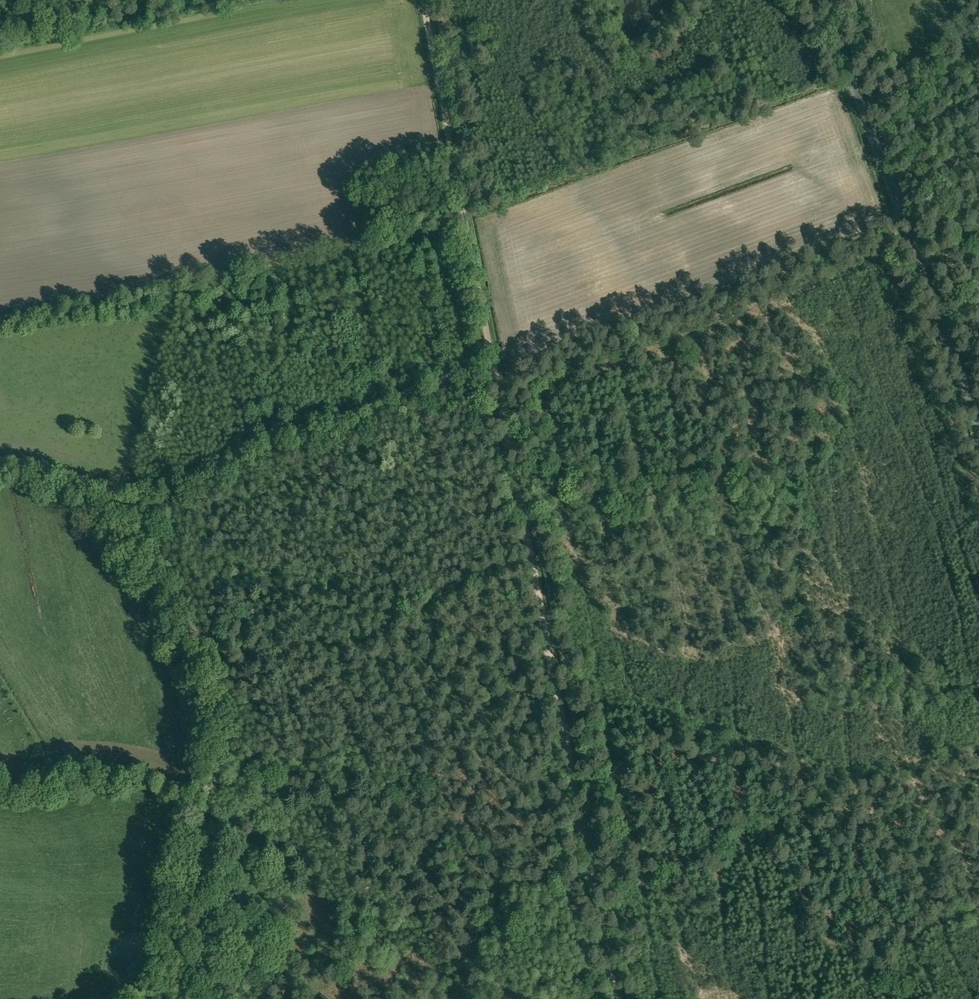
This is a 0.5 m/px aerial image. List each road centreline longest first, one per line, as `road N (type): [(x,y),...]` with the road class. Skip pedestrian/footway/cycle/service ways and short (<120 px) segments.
road 1 (track): [(616,998),(423,0)]
road 2 (tertiary): [(978,426),(821,0)]
road 3 (track): [(531,553),(418,606)]

